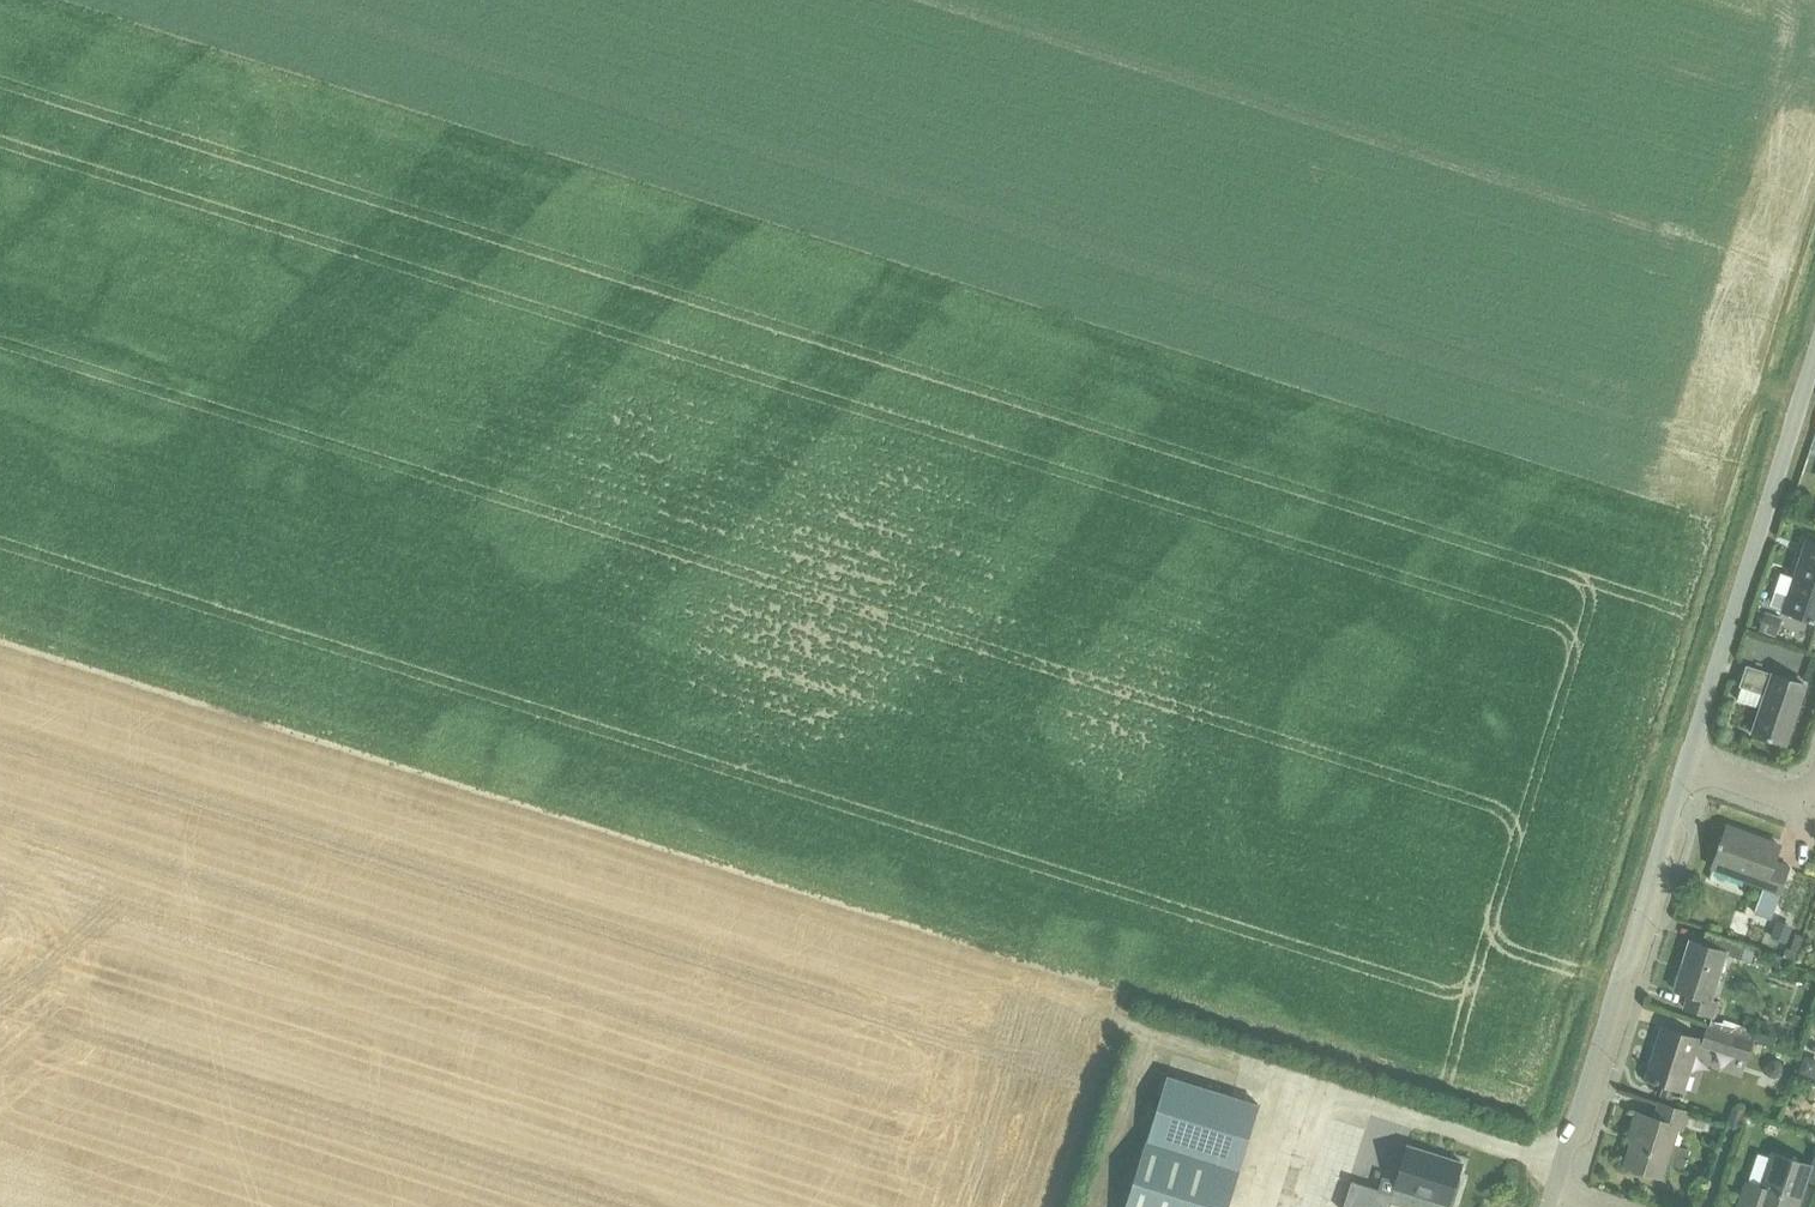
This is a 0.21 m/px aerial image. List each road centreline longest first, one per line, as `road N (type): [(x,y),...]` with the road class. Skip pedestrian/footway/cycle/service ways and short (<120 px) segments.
road 1 (unclassified): [(1552,1193),(1695,760)]
road 2 (unclassified): [(1695,760),(1814,366)]
road 3 (unclassified): [(1814,804),(1695,760)]

